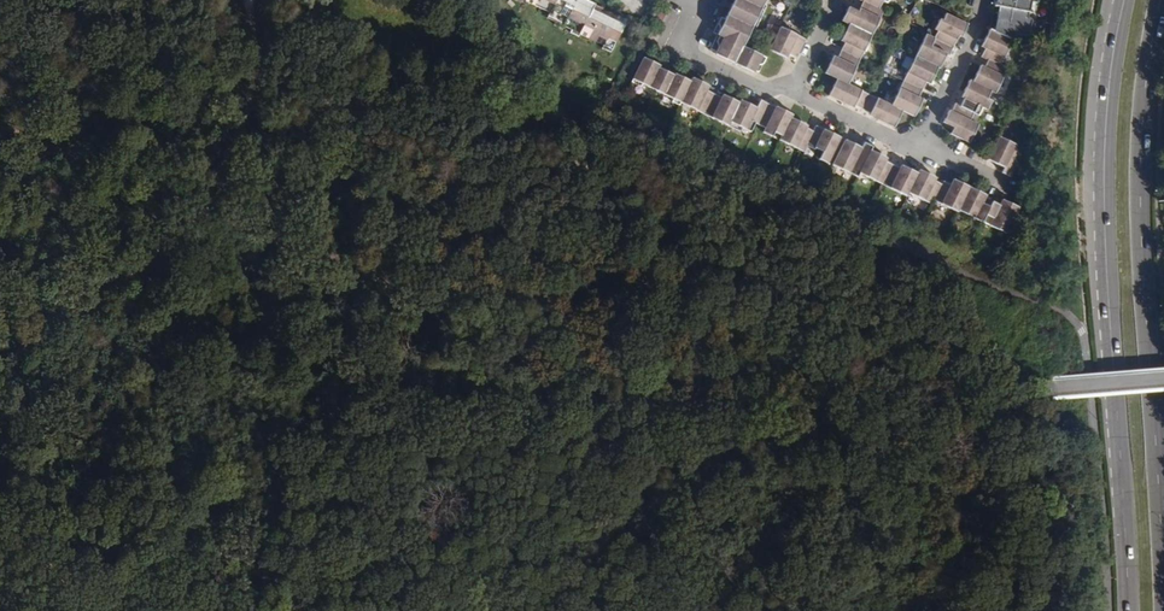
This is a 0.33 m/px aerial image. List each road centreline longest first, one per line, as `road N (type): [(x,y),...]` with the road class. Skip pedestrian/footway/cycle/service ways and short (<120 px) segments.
road 1 (track): [(0,109),(221,187),(531,322),(804,425),(868,473),(974,531),(992,564)]
road 2 (primary): [(1163,610),(1141,256),(1141,139),(1162,0)]
road 3 (primary): [(1124,0),(1107,103),(1104,201),(1126,610)]
road 4 (track): [(252,0),(251,91),(221,187),(111,293),(0,363)]
road 5 (residential): [(696,2),(675,43),(766,91),(791,90)]
road 6 (residential): [(913,147),(969,39),(979,0)]
road 7 (track): [(122,610),(60,582),(0,535)]
road 8 (residential): [(791,90),(913,147)]

